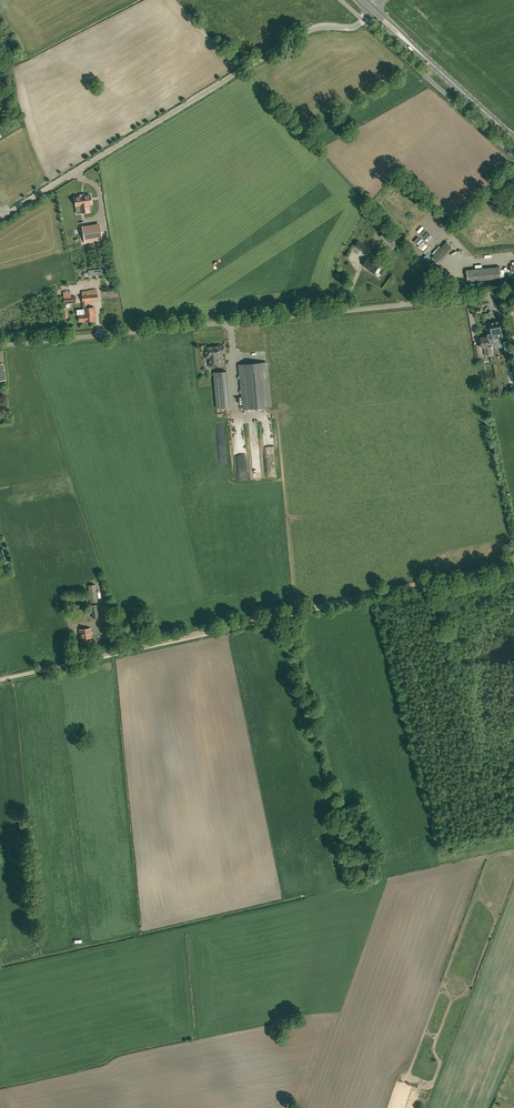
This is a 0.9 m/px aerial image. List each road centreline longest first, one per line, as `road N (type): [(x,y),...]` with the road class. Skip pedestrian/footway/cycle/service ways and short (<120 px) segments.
road 1 (unclassified): [(0,345),(513,292)]
road 2 (track): [(81,662),(513,560)]
road 3 (unclassified): [(0,218),(301,35),(356,27),(373,10)]
road 4 (secondary): [(513,140),(373,10)]

